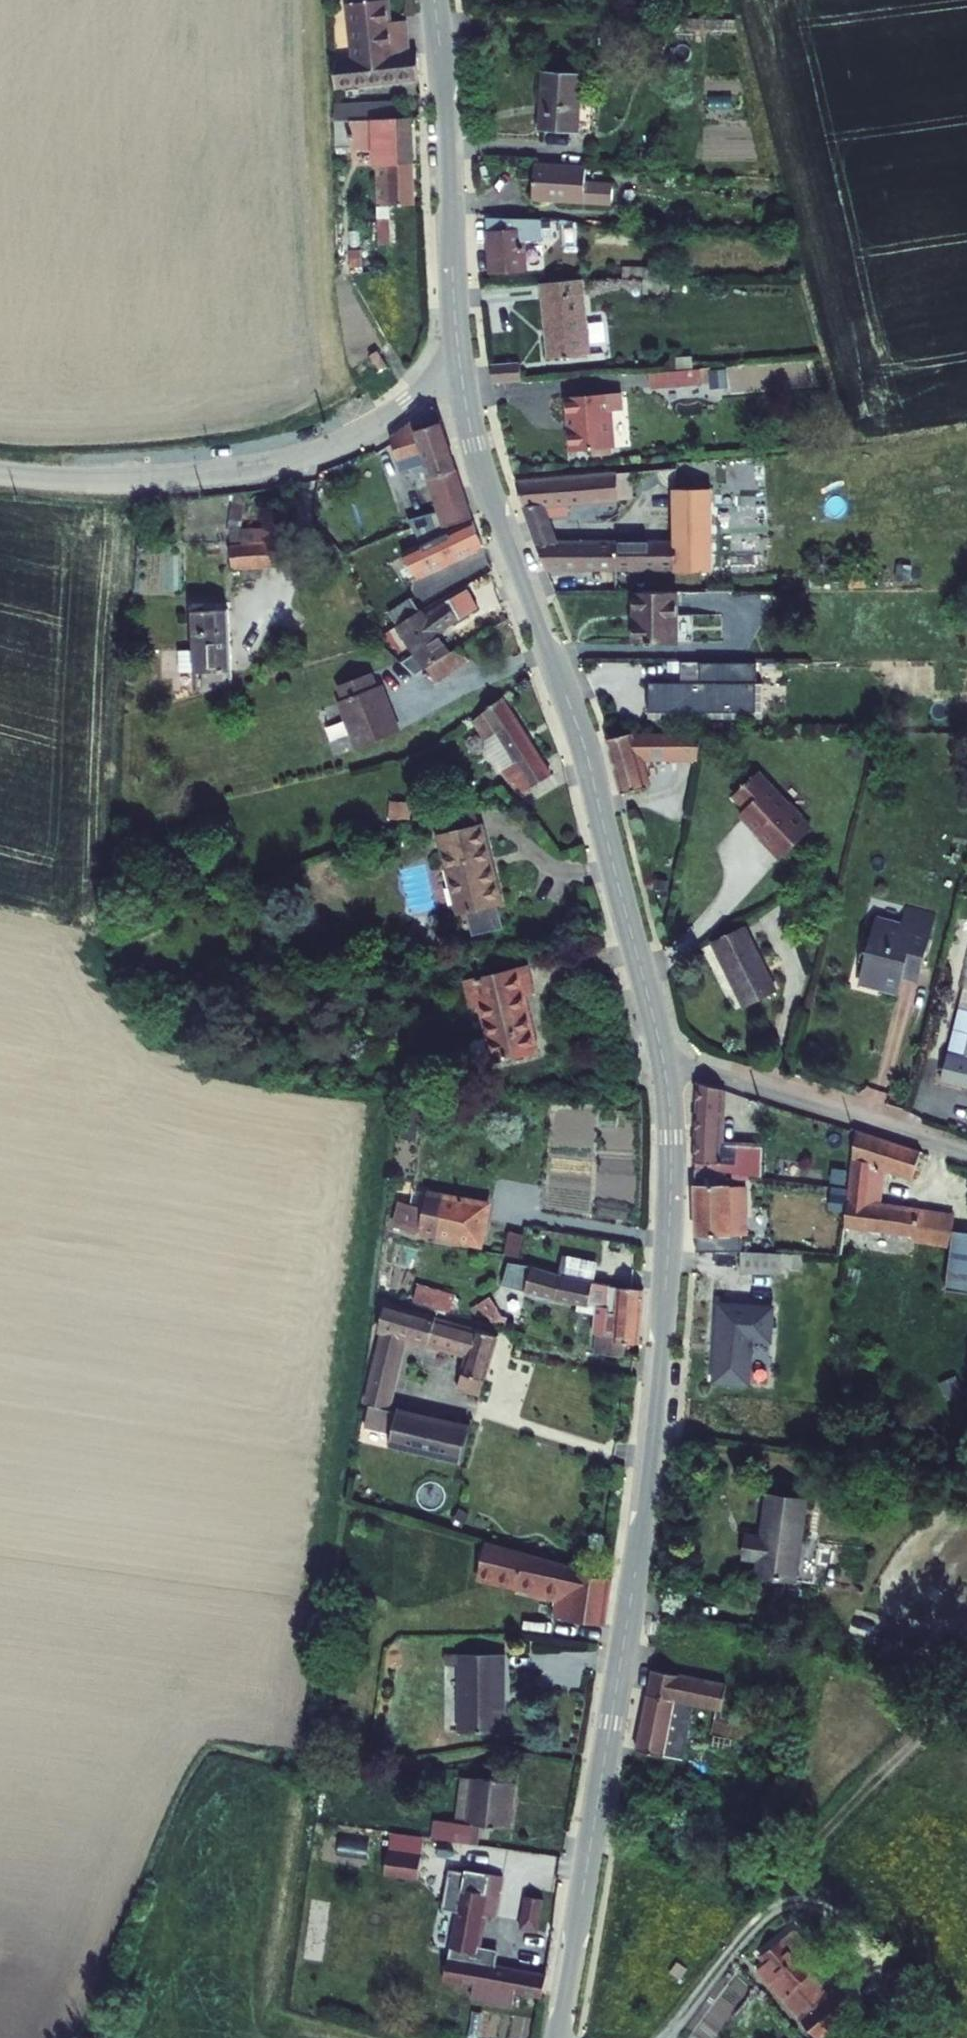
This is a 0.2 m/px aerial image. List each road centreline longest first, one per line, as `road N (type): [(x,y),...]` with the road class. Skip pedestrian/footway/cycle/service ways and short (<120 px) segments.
road 1 (tertiary): [(560,2037),(655,1412),(672,1159),(665,1069)]
road 2 (tertiary): [(665,1069),(585,749),(475,449),(457,353)]
road 3 (unclassified): [(0,474),(143,477),(304,457),(392,415),(457,353)]
road 4 (tertiary): [(457,353),(451,133),(435,0)]
road 5 (residential): [(665,1069),(698,1070),(966,1155)]
road 6 (residential): [(776,1895),(666,2037)]

